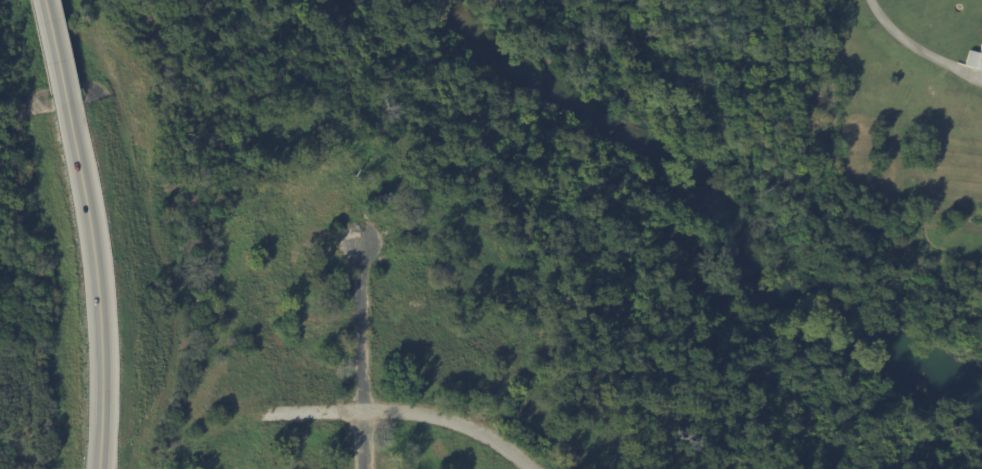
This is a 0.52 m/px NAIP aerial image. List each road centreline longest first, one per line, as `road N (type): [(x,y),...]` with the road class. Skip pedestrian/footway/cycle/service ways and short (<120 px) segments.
road 1 (secondary): [(71,116),(94,254),(100,468)]

